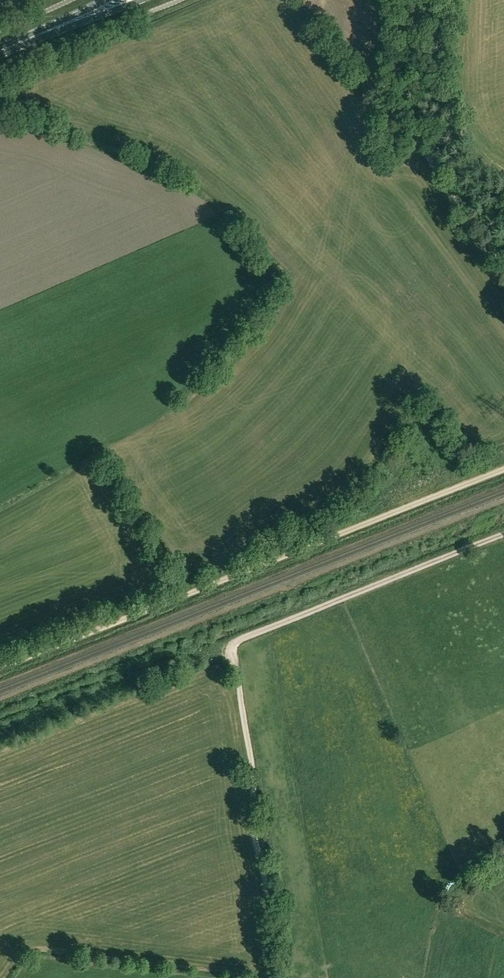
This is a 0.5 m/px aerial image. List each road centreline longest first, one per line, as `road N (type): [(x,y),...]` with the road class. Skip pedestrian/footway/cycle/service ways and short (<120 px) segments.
road 1 (track): [(0,668),(503,470)]
road 2 (track): [(232,642),(276,977)]
road 3 (track): [(223,646),(503,535)]
road 4 (unclassified): [(503,266),(391,103),(388,0)]
road 5 (primary): [(18,43),(143,0)]

